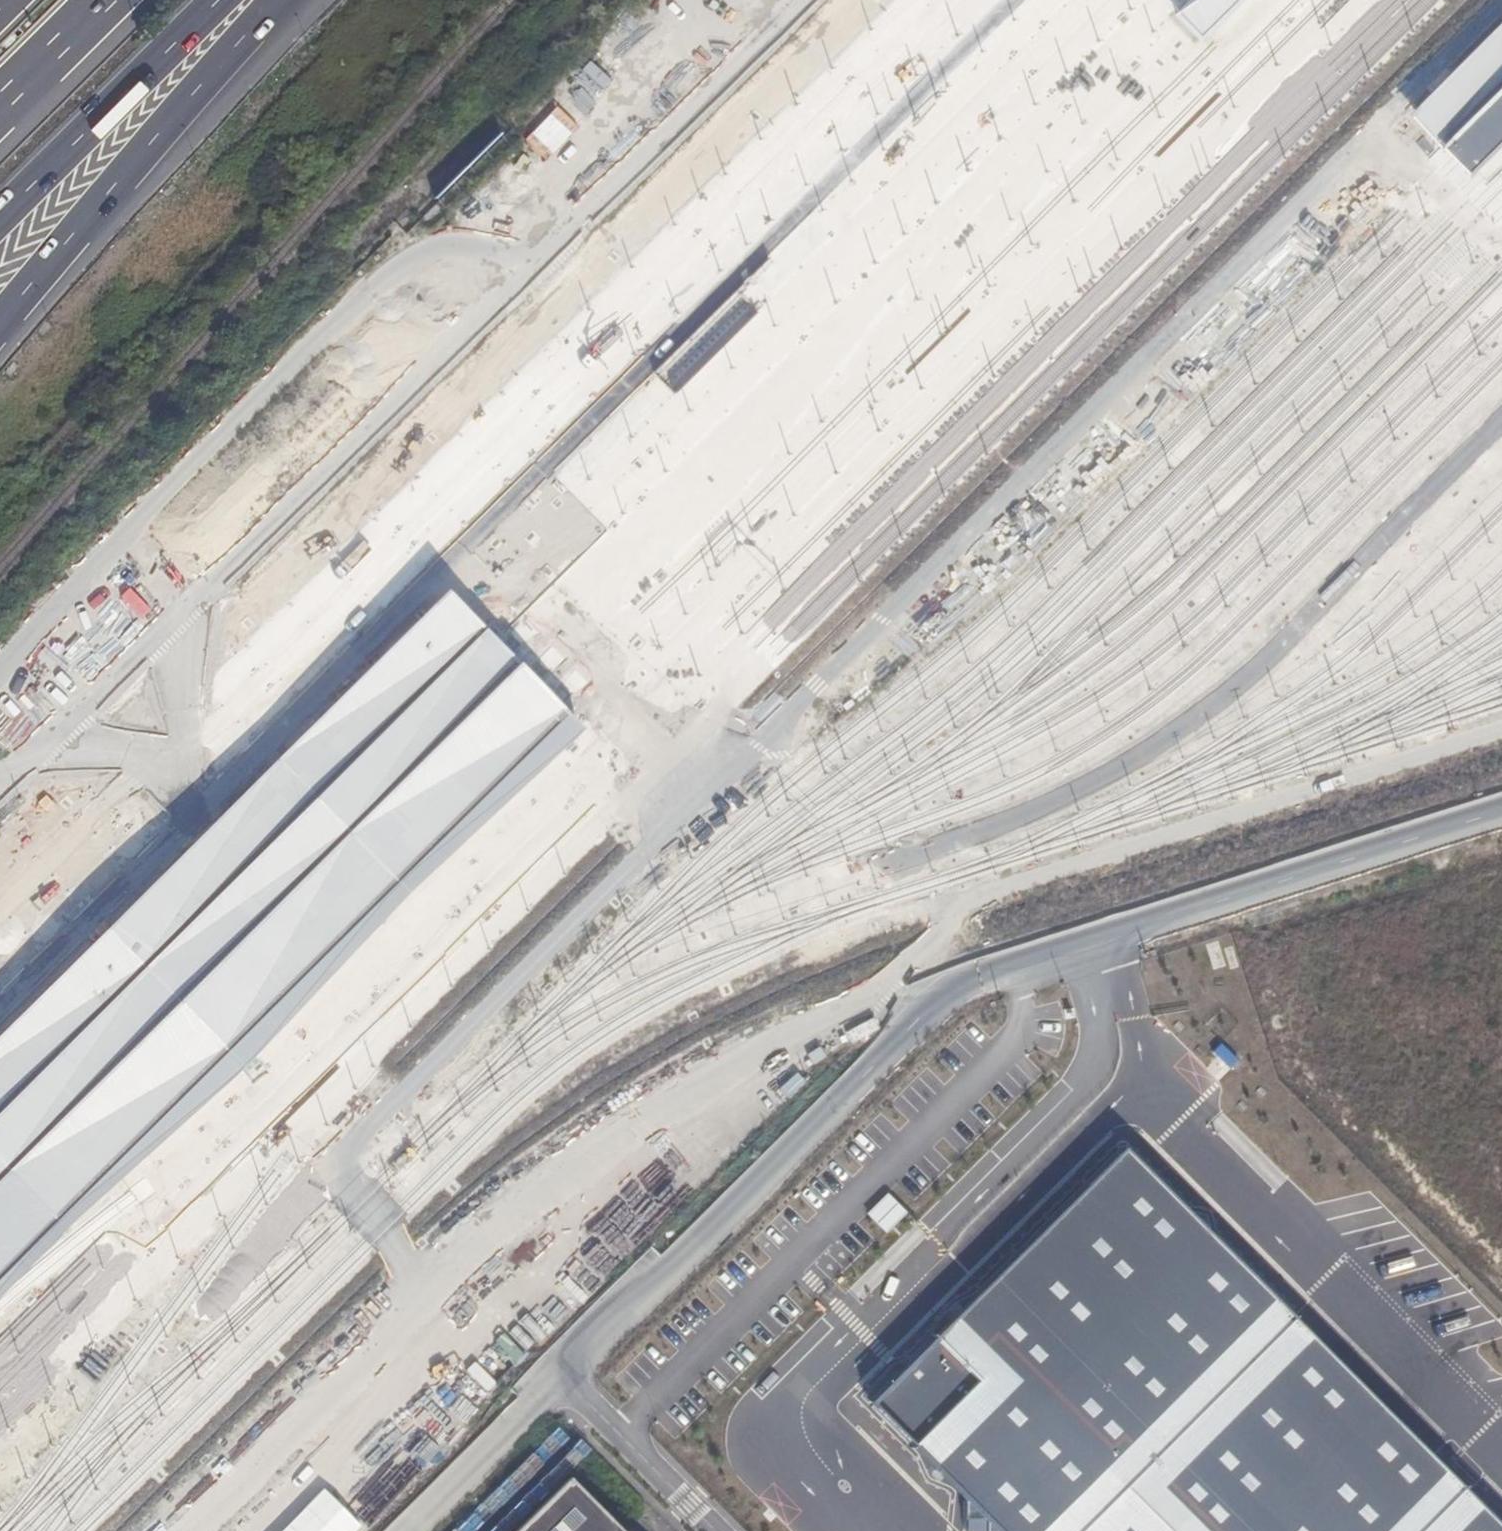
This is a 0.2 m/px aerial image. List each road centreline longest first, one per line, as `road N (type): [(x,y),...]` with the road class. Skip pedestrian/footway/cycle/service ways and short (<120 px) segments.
road 1 (motorway): [(0,324),(119,175),(277,0)]
road 2 (motorway): [(0,216),(212,0)]
road 3 (motorway): [(0,109),(107,0)]

